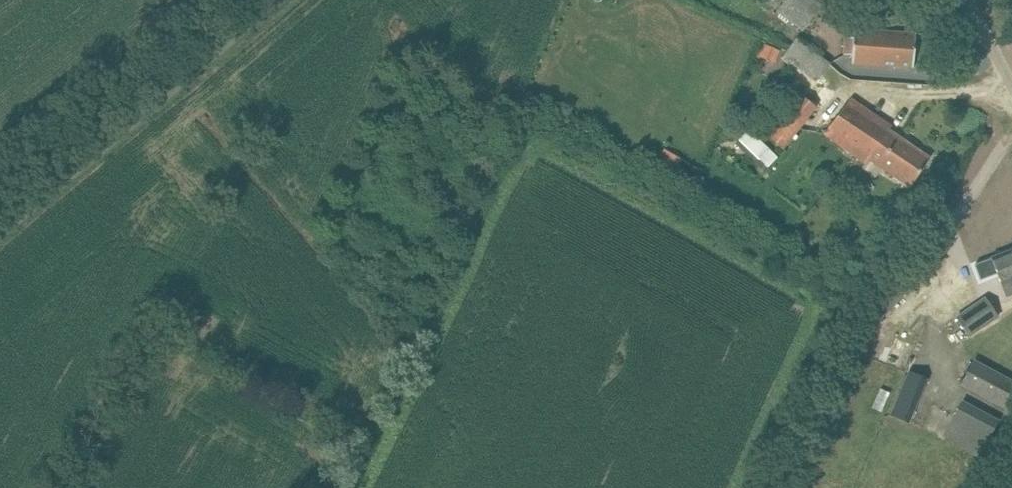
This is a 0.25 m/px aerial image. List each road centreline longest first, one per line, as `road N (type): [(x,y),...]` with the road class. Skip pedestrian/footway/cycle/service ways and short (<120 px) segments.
road 1 (unclassified): [(0,228),(273,0)]

